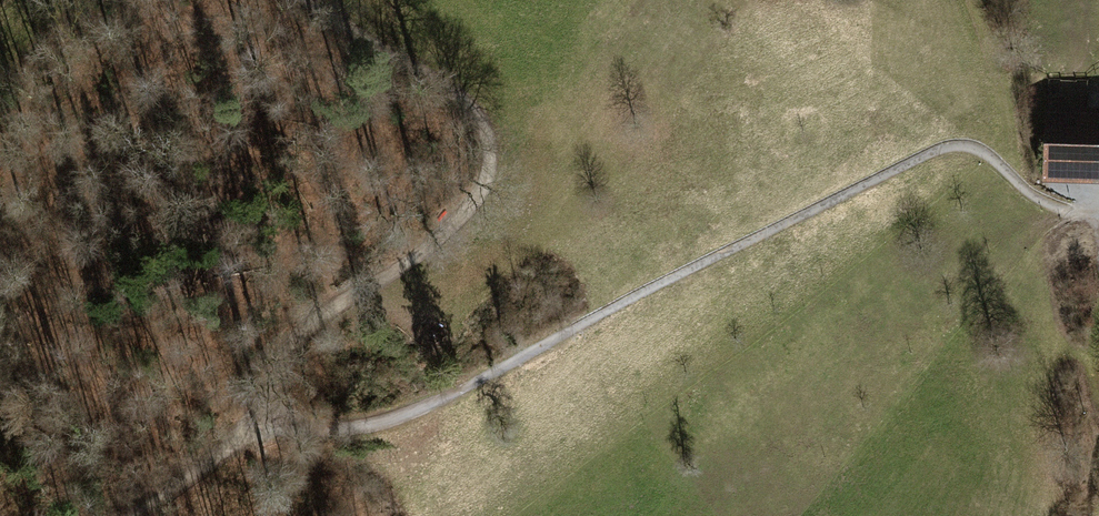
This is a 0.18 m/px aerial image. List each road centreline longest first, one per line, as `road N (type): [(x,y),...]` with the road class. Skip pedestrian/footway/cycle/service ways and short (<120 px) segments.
road 1 (track): [(256,416),(319,430),(391,420),(945,149),(982,152),(1040,200),(1098,218)]
road 2 (track): [(256,416),(301,333),(428,248),(472,204),(489,169),(486,129),(473,109),(313,0)]
road 3 (track): [(1010,176),(1002,100),(970,0)]
road 4 (track): [(141,515),(256,416)]

